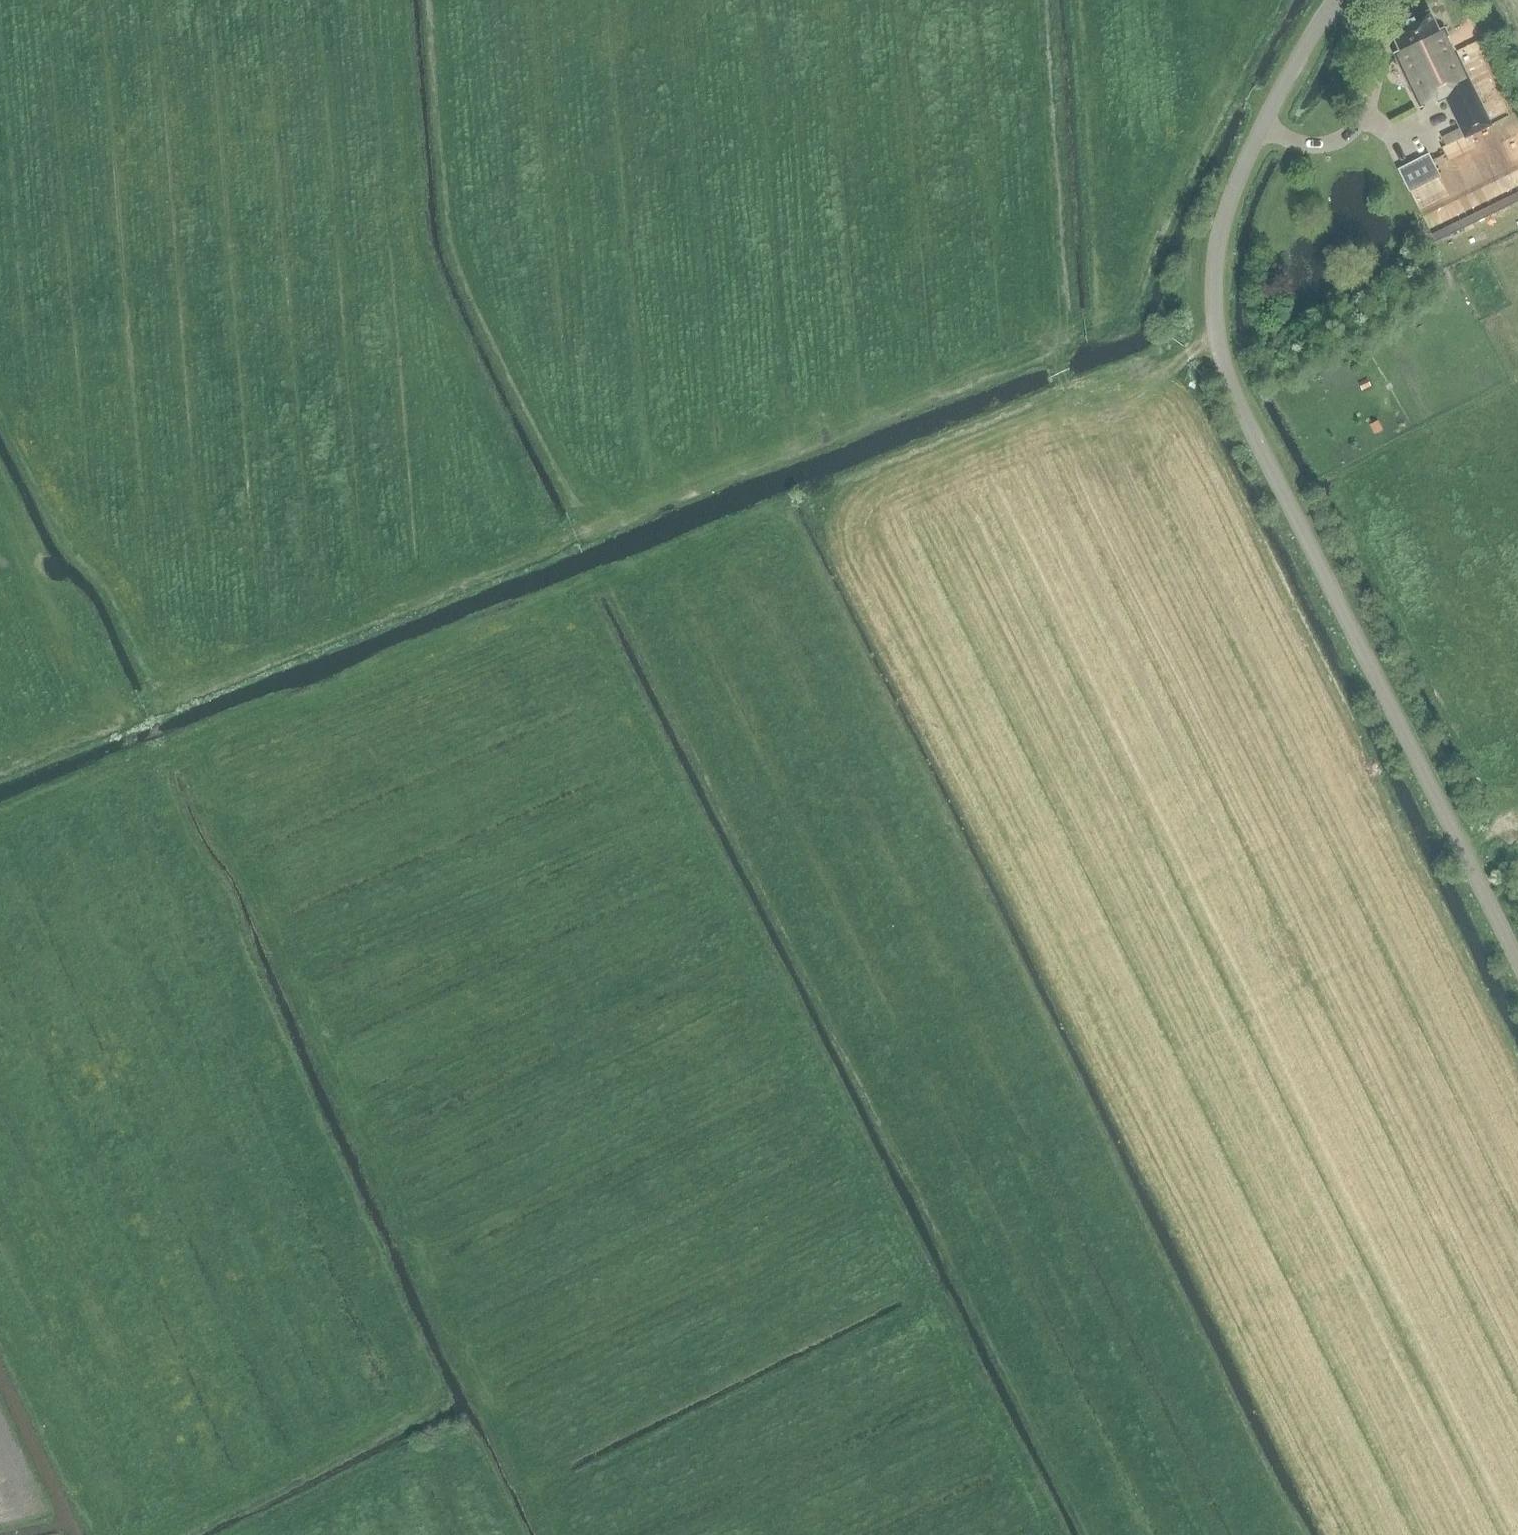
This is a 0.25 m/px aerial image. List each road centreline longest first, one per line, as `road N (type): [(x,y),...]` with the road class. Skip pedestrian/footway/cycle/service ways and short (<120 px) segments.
road 1 (unclassified): [(1517,1022),(1204,367),(1198,323),(1208,220),(1339,0)]

